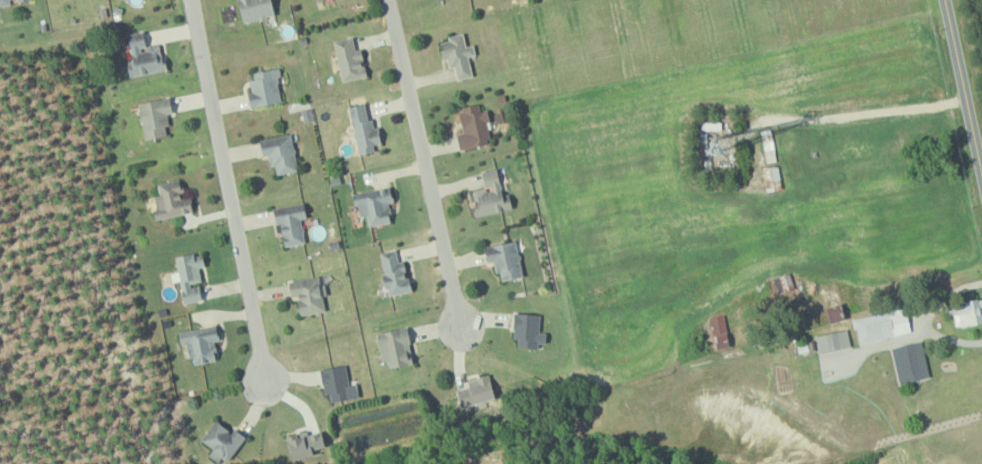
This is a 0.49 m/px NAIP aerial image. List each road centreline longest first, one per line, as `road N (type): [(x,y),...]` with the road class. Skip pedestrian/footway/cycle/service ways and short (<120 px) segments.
road 1 (residential): [(190,0),(264,383)]
road 2 (residential): [(388,0),(460,336)]
road 3 (residential): [(981,174),(944,0)]

